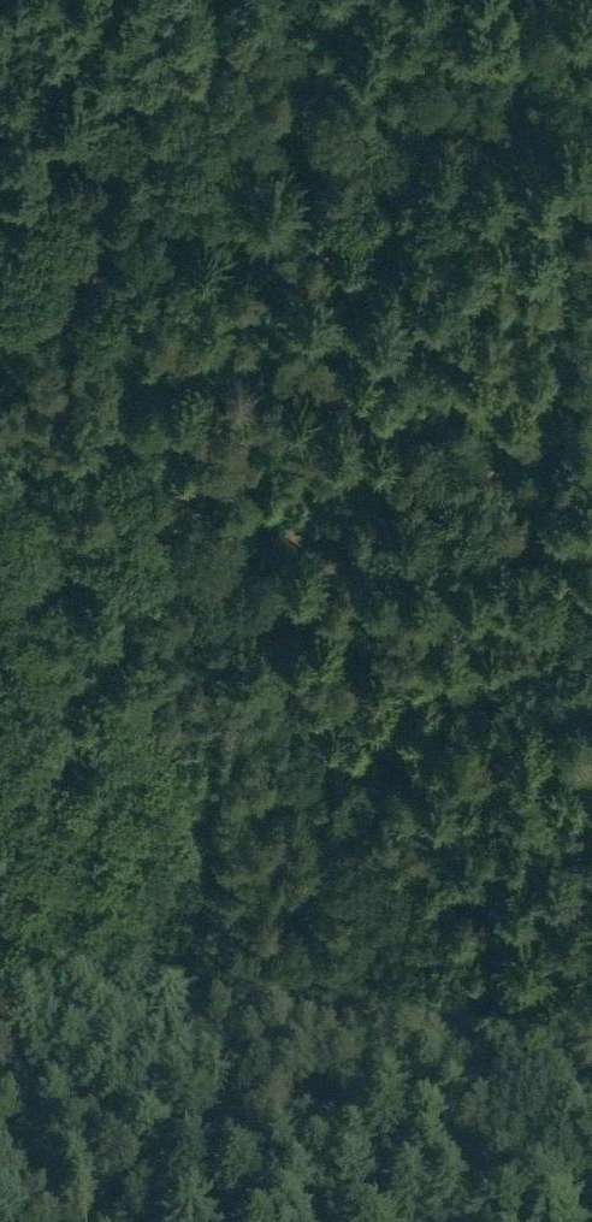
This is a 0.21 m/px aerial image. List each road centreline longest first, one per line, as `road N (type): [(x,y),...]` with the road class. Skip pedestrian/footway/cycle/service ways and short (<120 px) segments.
road 1 (track): [(327,765),(267,635),(142,410),(99,232),(0,288)]
road 2 (track): [(327,765),(400,955),(566,1221)]
road 3 (track): [(273,0),(302,140),(218,166),(99,232)]

